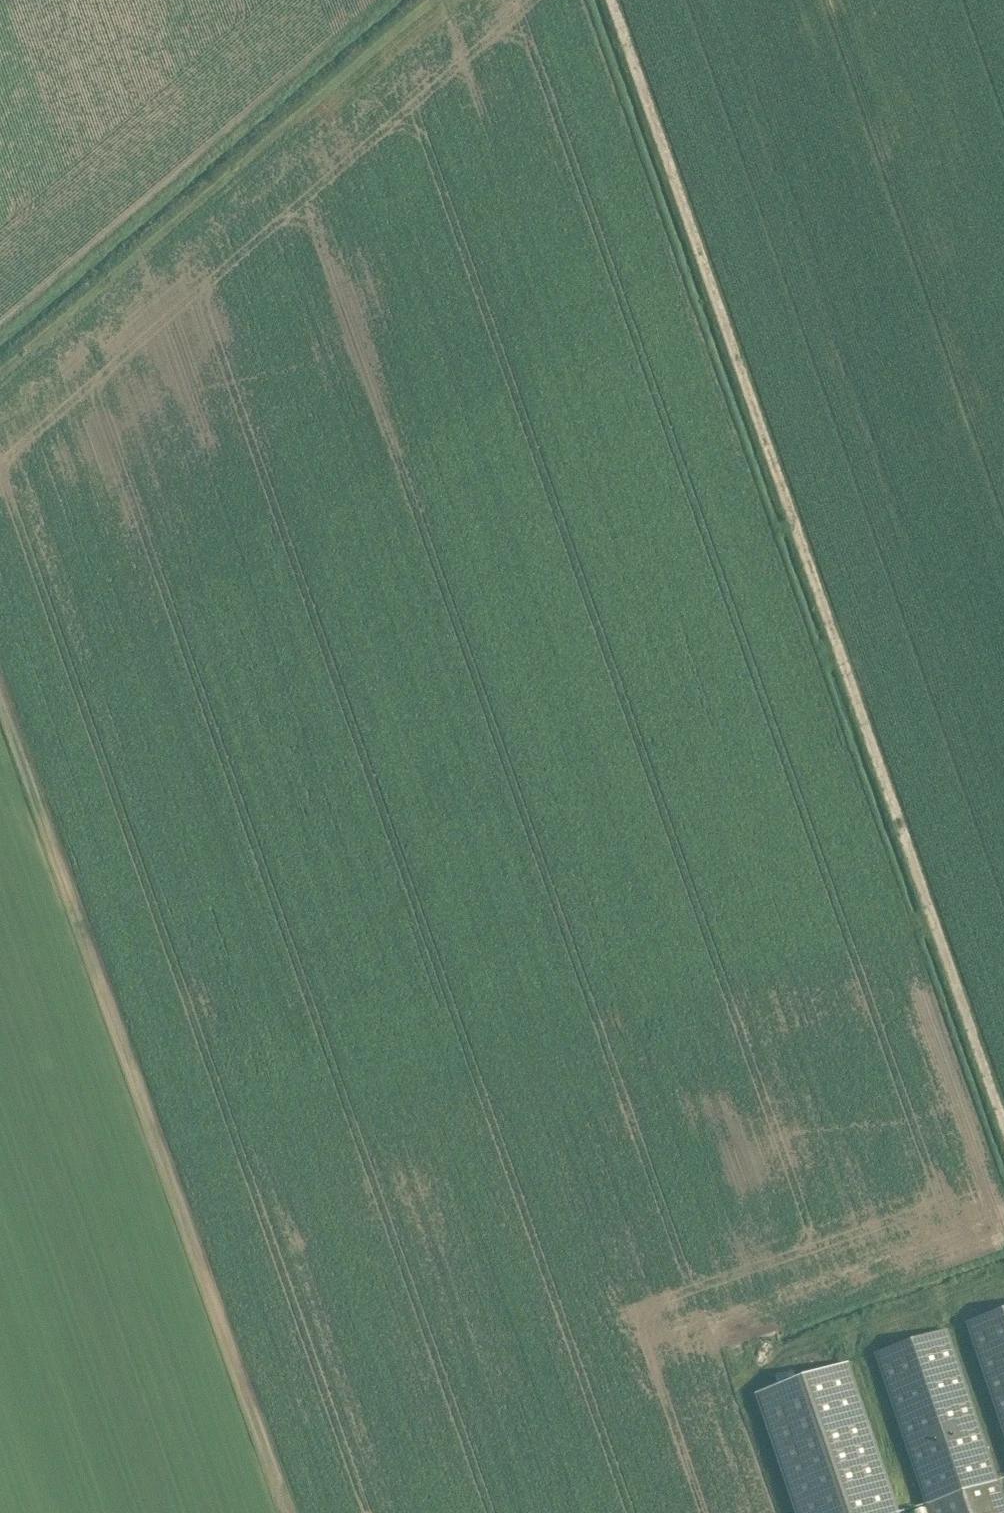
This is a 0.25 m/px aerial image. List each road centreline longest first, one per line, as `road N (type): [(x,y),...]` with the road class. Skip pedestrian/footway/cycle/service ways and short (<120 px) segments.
road 1 (track): [(1003,1106),(615,0)]
road 2 (track): [(294,1512),(0,686)]

